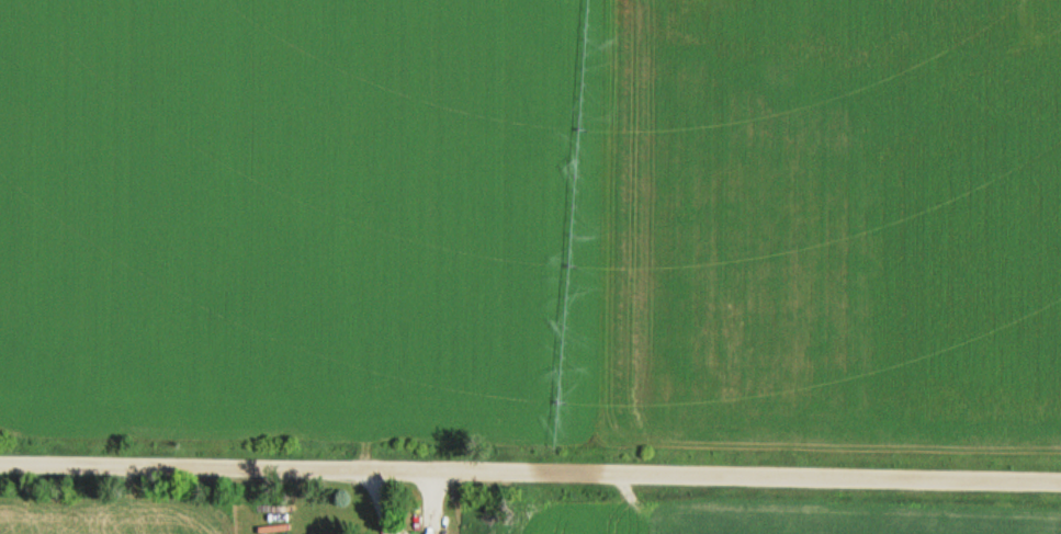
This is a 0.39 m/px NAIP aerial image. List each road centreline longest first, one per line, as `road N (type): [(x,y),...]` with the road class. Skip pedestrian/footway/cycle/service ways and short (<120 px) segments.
road 1 (residential): [(1060,480),(0,464)]

